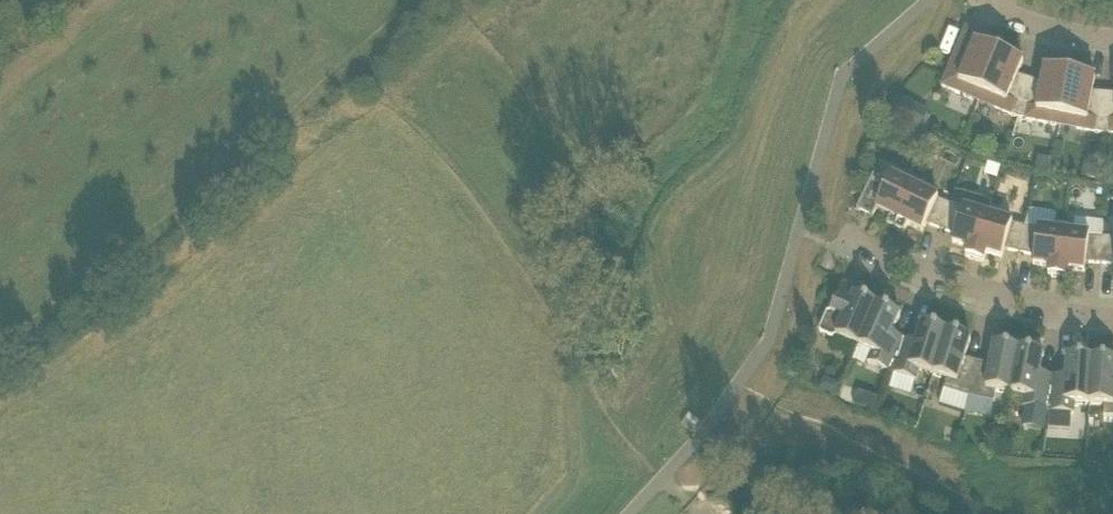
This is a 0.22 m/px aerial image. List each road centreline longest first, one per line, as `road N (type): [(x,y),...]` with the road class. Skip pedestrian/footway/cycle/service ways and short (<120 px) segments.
road 1 (track): [(541,269),(710,114),(749,0)]
road 2 (residential): [(853,243),(948,286),(1052,317),(1112,319)]
road 3 (residential): [(982,0),(1026,22),(1112,38)]

